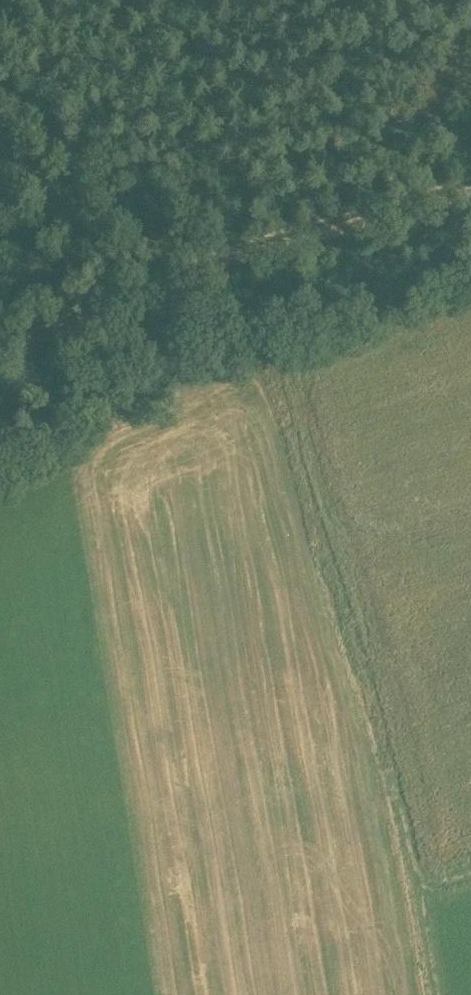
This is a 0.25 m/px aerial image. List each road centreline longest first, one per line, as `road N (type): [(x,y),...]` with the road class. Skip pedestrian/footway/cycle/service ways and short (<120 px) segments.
road 1 (track): [(470,190),(198,270)]
road 2 (track): [(198,270),(0,358)]

